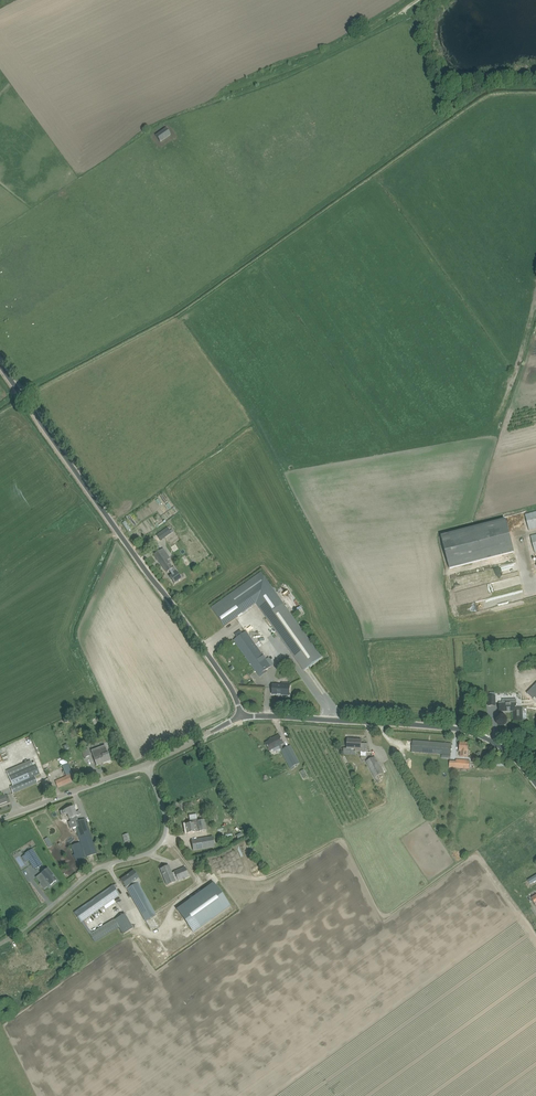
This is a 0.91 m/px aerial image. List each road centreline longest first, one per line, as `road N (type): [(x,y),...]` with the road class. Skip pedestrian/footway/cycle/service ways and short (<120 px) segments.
road 1 (unclassified): [(241,719),(233,693),(0,362)]
road 2 (unclassified): [(535,780),(499,744),(453,727),(241,719)]
road 3 (unclassified): [(0,946),(92,873),(164,839),(165,813),(147,764)]
road 4 (track): [(233,90),(338,48),(421,0)]
road 5 (unclassified): [(0,819),(147,764)]

